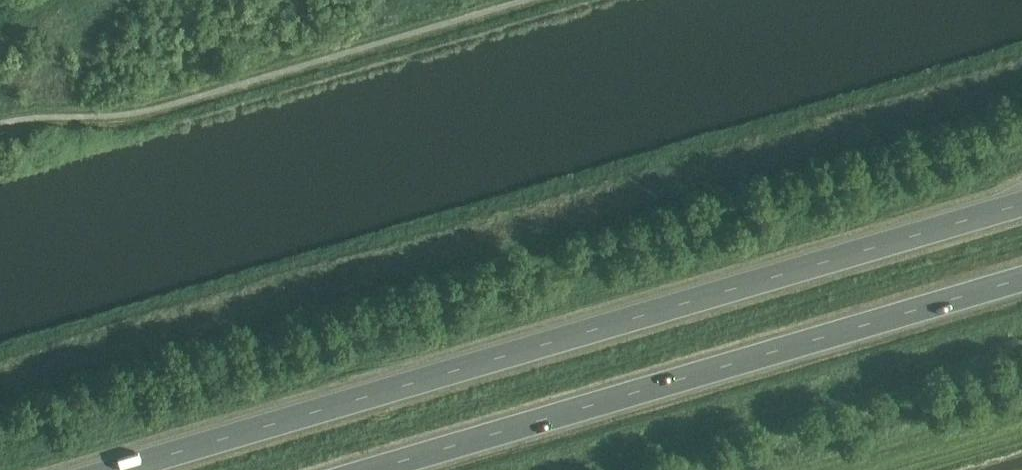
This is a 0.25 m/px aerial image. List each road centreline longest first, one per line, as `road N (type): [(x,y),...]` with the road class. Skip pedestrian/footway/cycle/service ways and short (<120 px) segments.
road 1 (trunk): [(1021,202),(121,469)]
road 2 (trunk): [(390,469),(1021,283)]

